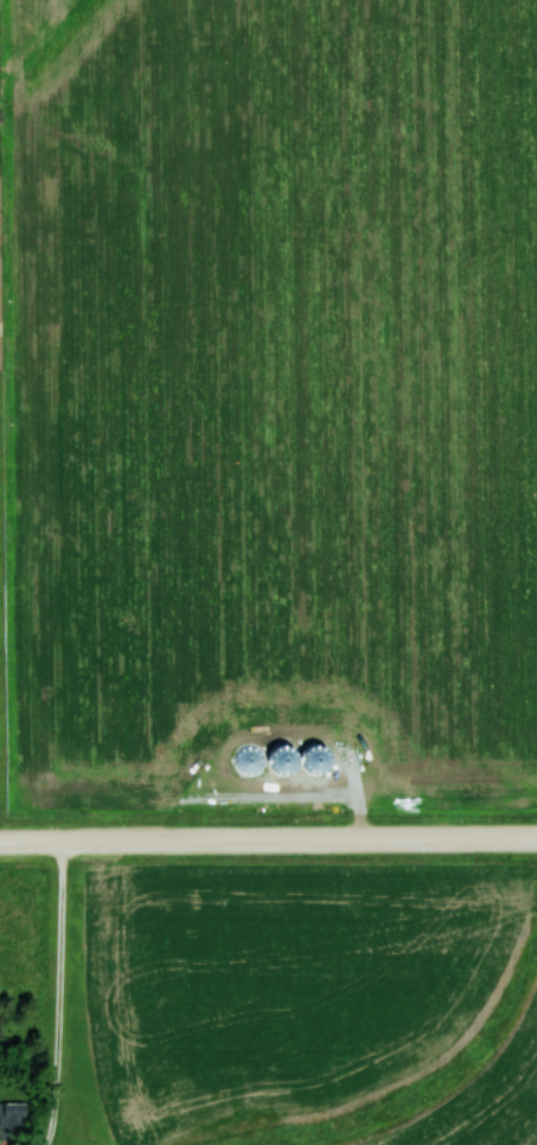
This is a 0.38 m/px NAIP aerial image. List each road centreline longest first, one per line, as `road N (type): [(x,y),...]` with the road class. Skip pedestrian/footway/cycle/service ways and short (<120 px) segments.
road 1 (residential): [(0,841),(536,838)]

